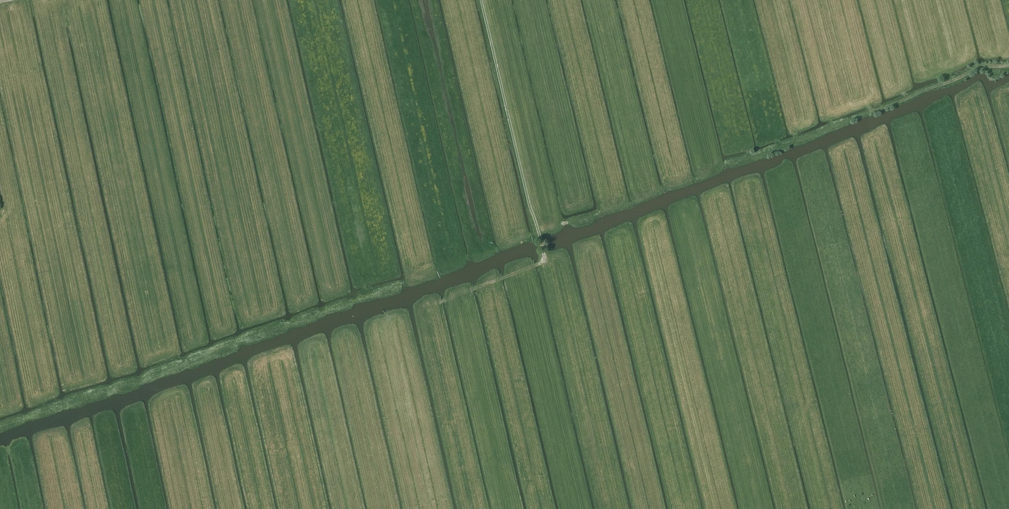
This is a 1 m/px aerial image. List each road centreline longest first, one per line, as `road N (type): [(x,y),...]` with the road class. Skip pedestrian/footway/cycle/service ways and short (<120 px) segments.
road 1 (track): [(473,288),(545,260),(483,0)]
road 2 (track): [(785,143),(982,67),(1008,65)]

